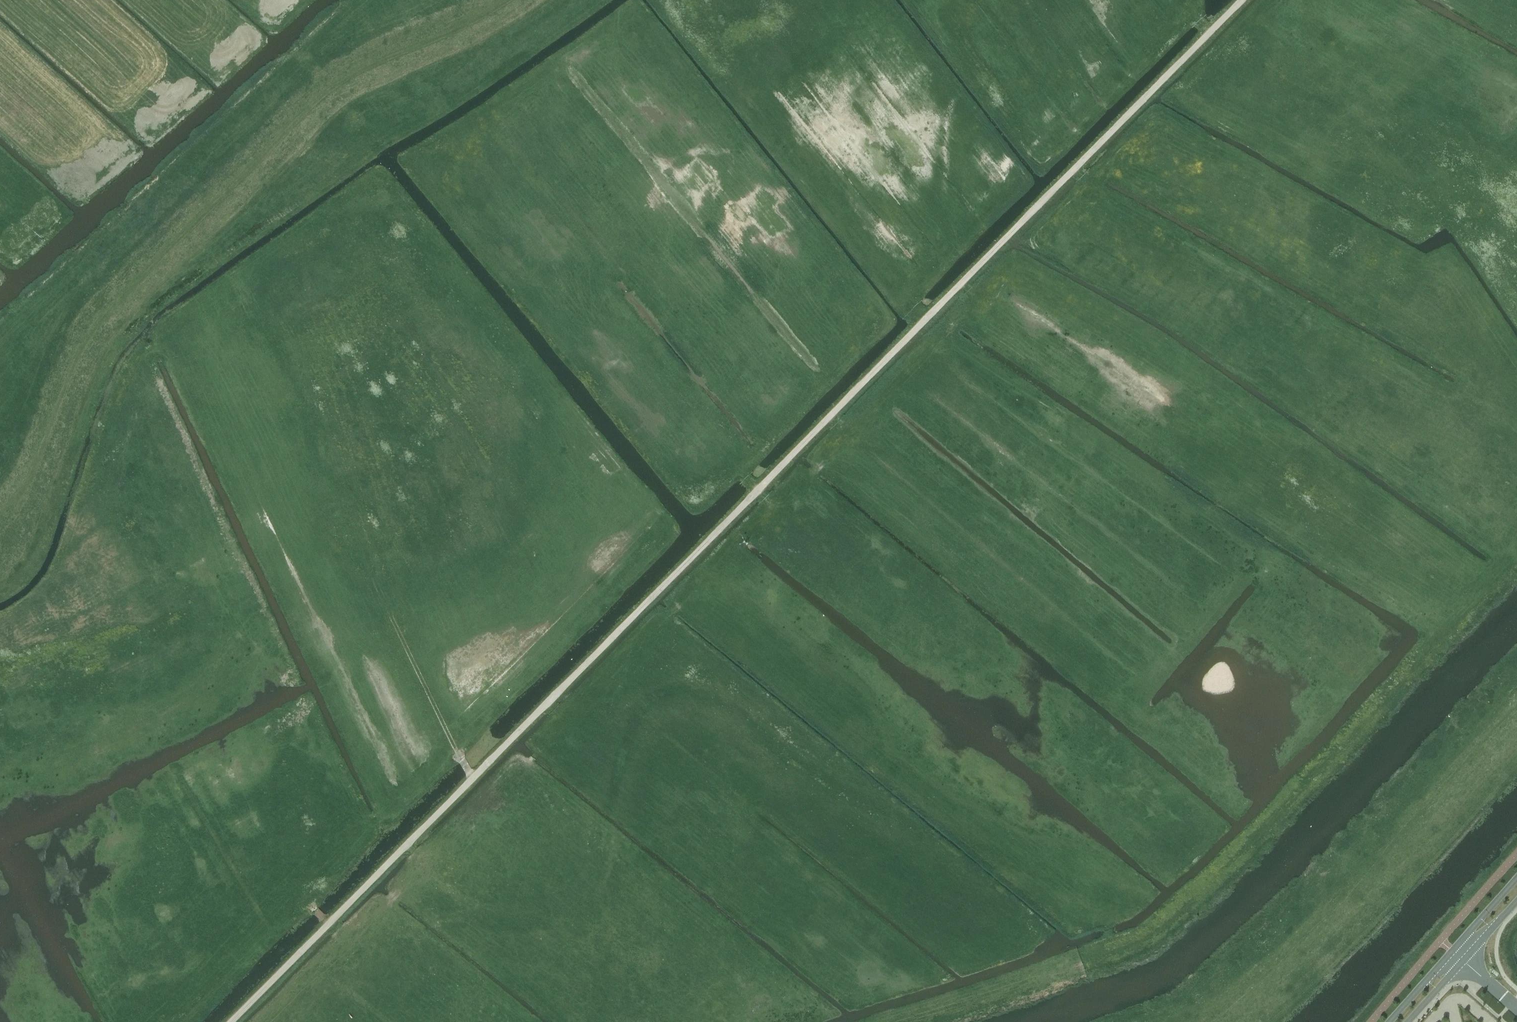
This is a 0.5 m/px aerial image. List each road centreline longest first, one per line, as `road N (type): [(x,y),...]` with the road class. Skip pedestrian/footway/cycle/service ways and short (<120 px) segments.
road 1 (track): [(229,1021),(1242,0)]

